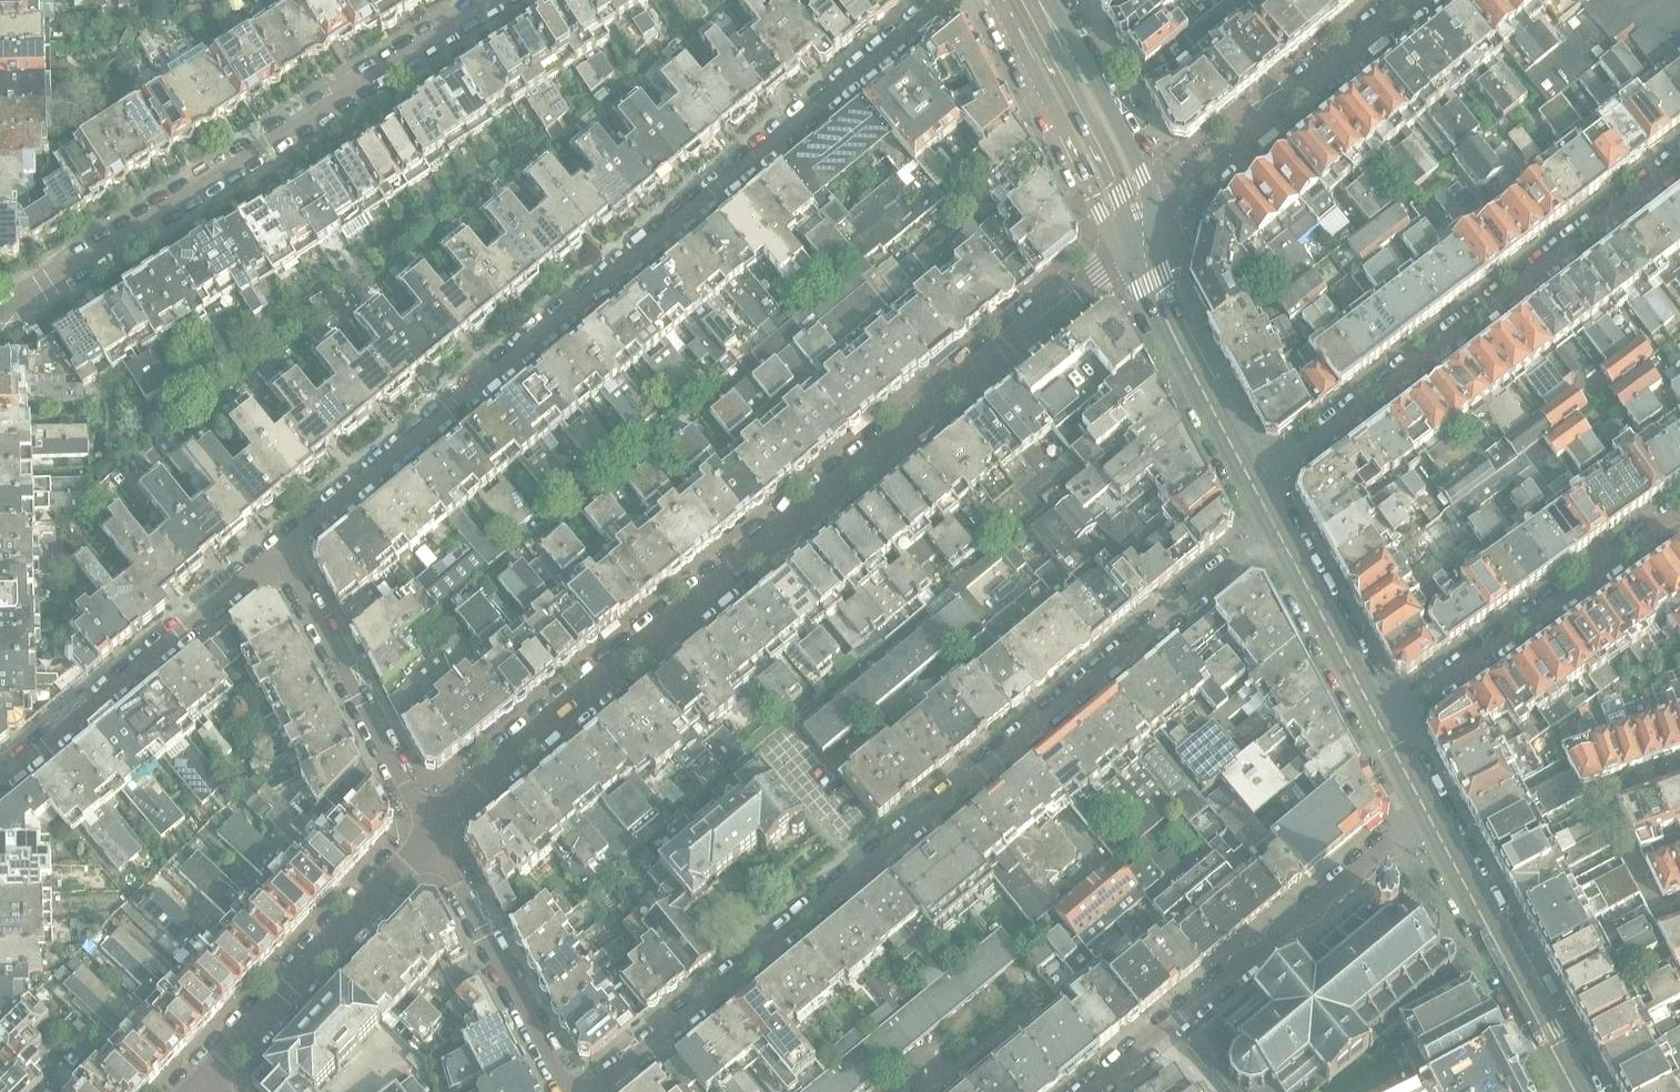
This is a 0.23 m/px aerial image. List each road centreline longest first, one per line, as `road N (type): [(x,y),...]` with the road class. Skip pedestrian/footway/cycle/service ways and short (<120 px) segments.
road 1 (residential): [(427,832),(1136,234)]
road 2 (residential): [(593,1091),(1275,527)]
road 3 (residential): [(943,0),(281,551)]
road 4 (residential): [(0,313),(492,0)]
road 5 (residential): [(1679,160),(1254,488)]
road 6 (residential): [(1430,818),(1097,1091)]
road 7 (residential): [(1679,509),(1381,725)]
road 8 (residential): [(1136,234),(1416,0)]
road 9 (residential): [(281,551),(0,776)]
road 10 (residential): [(204,1077),(427,832)]
road 11 (residential): [(427,832),(281,551)]
road 12 (tertiary): [(1430,818),(1576,1091)]
road 13 (residential): [(569,1091),(427,832)]
road 14 (tertiary): [(1136,234),(1174,338),(1254,488)]
road 15 (tertiary): [(1136,234),(1142,171),(1073,41),(1026,0)]
road 16 (tertiary): [(1020,0),(1026,60),(1101,208),(1136,234)]
road 17 (tertiary): [(1022,0),(1136,234)]
road 18 (tertiary): [(1275,527),(1381,725)]

